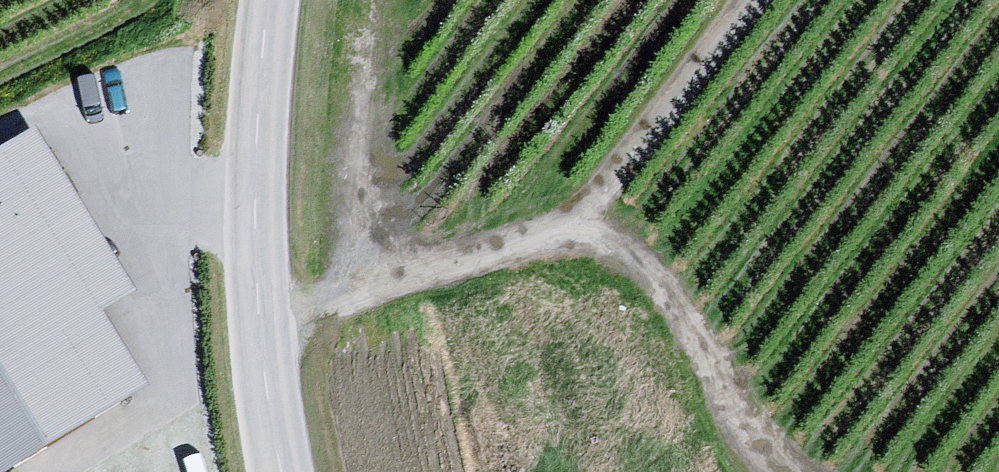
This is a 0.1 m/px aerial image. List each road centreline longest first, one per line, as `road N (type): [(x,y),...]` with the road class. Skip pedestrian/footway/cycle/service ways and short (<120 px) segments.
road 1 (track): [(259,340),(575,229),(670,315),(751,453),(781,471)]
road 2 (tertiary): [(279,471),(263,408),(250,195),(277,0)]
road 3 (track): [(575,229),(749,0)]

